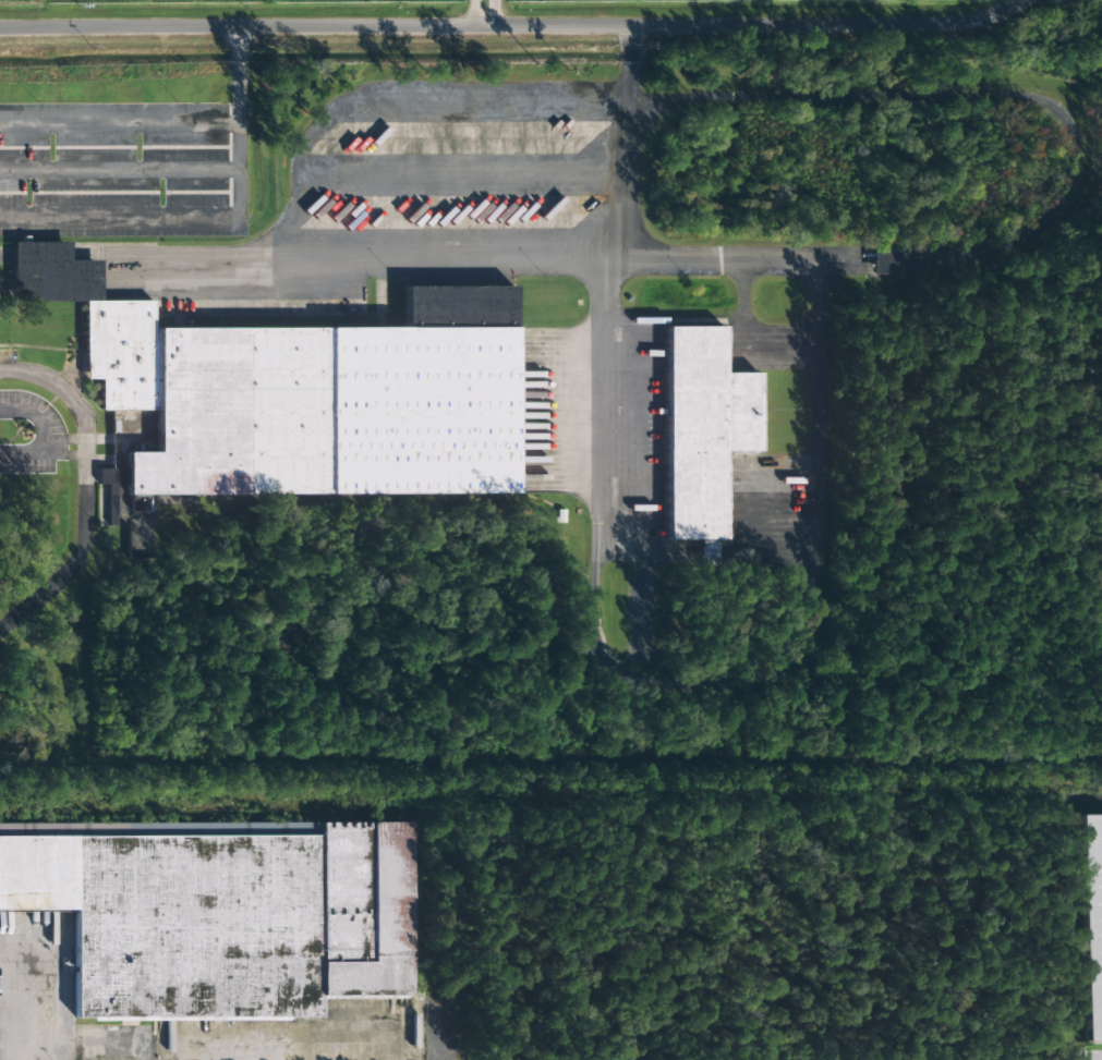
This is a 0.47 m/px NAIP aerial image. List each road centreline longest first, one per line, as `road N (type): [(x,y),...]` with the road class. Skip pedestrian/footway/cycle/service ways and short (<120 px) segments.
road 1 (residential): [(1025,0),(955,23),(0,28)]

